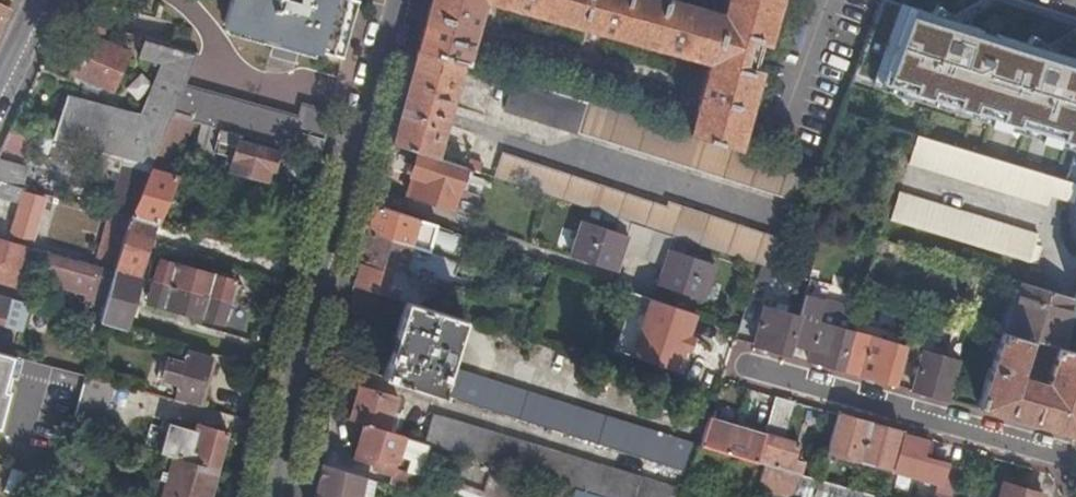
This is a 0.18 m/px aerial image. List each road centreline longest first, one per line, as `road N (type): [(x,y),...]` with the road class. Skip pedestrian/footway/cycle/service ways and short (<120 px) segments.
road 1 (tertiary): [(396,0),(324,268),(279,496)]
road 2 (residential): [(1075,458),(748,367)]

